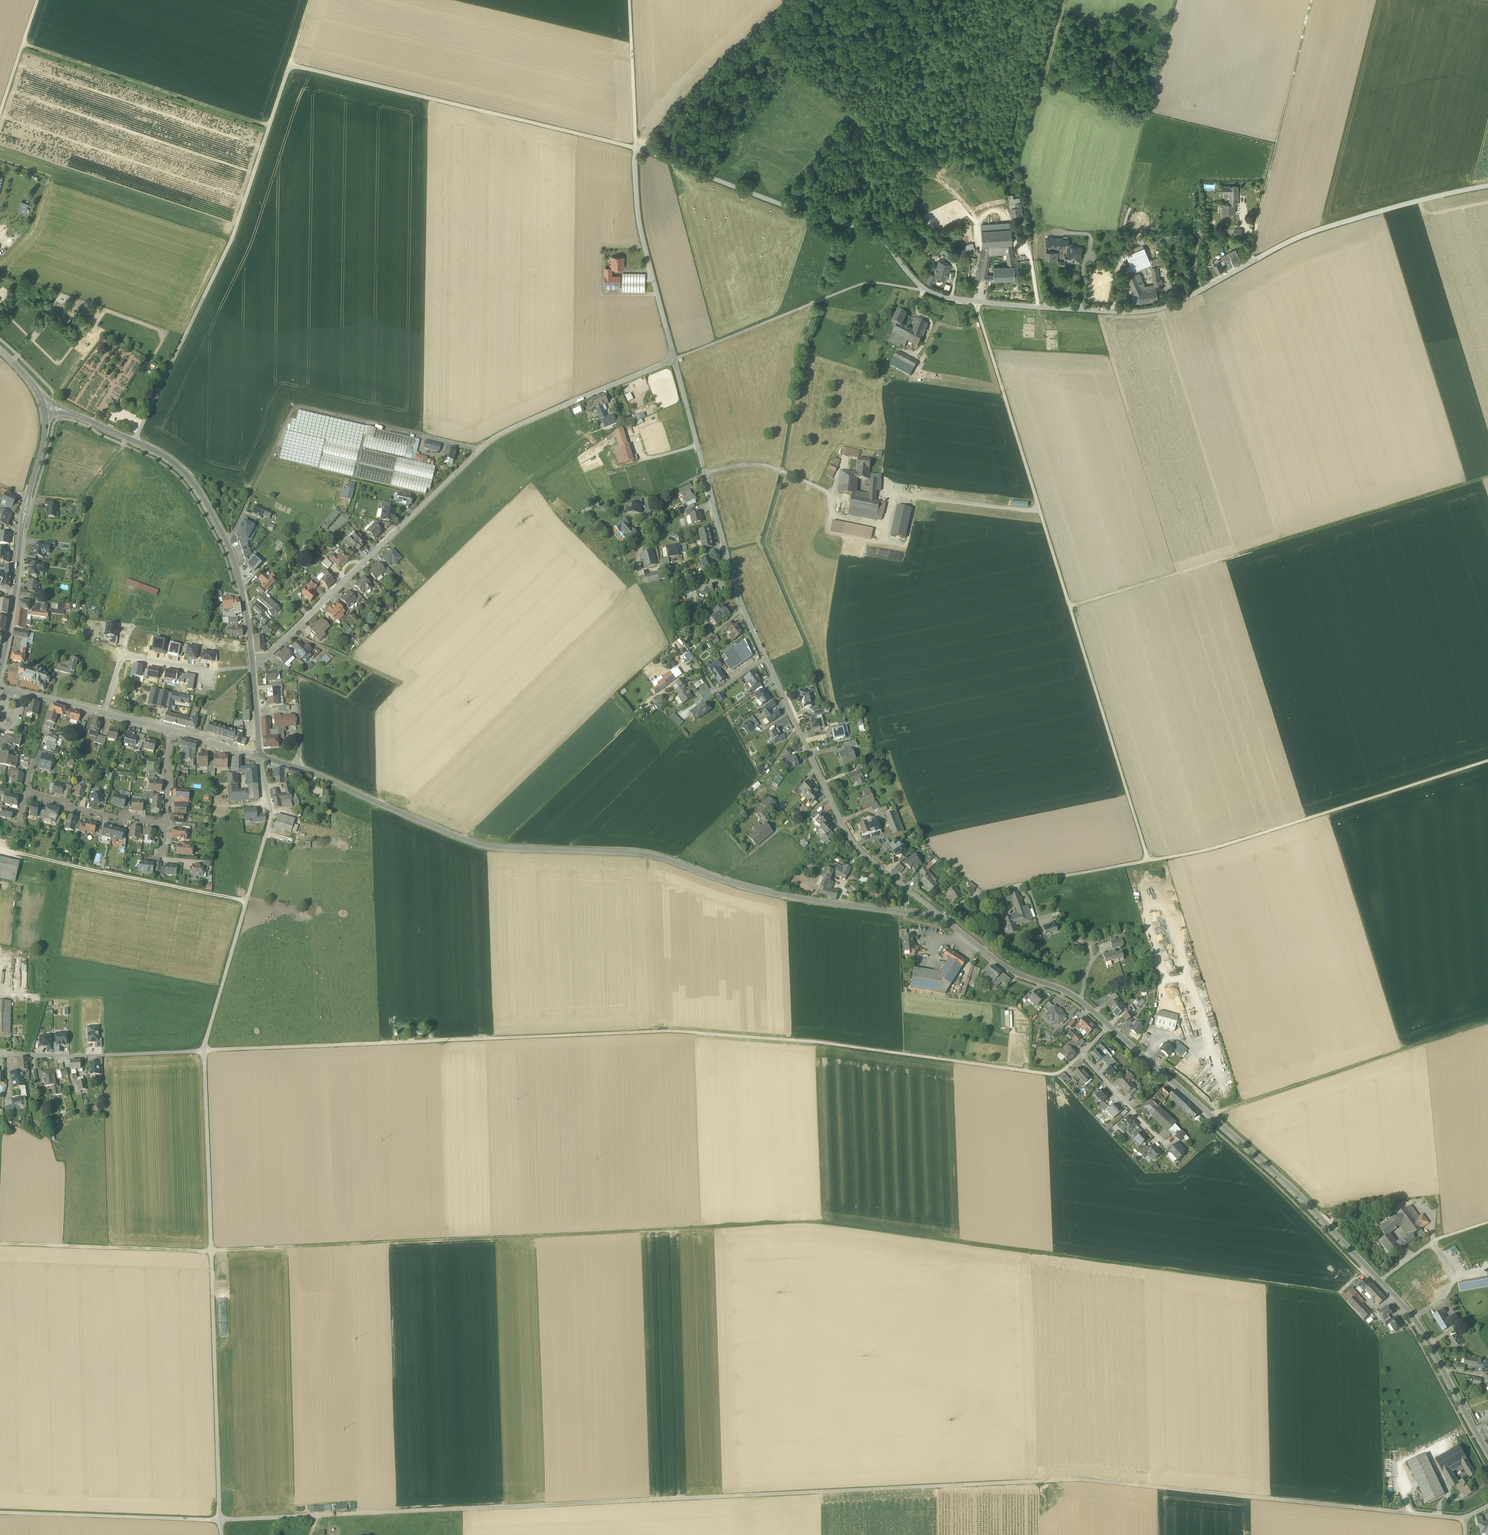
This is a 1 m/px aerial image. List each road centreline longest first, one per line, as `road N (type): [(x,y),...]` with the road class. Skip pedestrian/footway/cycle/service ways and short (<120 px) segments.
road 1 (track): [(0,1244),(210,1251),(820,1222),(1338,1293),(1367,1267)]
road 2 (track): [(1465,1518),(1079,1479),(220,1520)]
road 3 (residential): [(1487,186),(1298,237),(1163,307),(1043,308),(925,290),(872,232),(636,147)]
road 4 (track): [(1051,1074),(672,1031),(203,1050)]
road 5 (track): [(636,147),(289,64),(232,238),(141,427)]
road 6 (secondary): [(260,757),(476,844),(644,854),(779,895),(940,918)]
road 7 (track): [(975,302),(1148,861)]
road 8 (secondary): [(1107,1025),(1309,1204),(1411,1314),(1487,1452)]
road 9 (residential): [(674,359),(496,437),(252,661)]
road 10 (track): [(1487,761),(1210,850),(1025,883)]
road 11 (unclassified): [(220,1520),(203,1050)]
road 12 (track): [(1487,476),(1069,607)]
road 13 (secondary): [(252,661),(234,559),(192,482),(158,452),(65,410),(44,409)]
road 14 (residential): [(940,918),(852,843),(765,658)]
road 15 (residential): [(765,658),(736,592),(674,359)]
road 16 (track): [(916,317),(925,290),(860,285),(674,359)]
road 17 (track): [(1209,1115),(1487,1023)]
road 18 (track): [(1247,265),(1312,0)]
road 19 (tertiary): [(0,668),(44,409)]
road 20 (track): [(23,44),(269,126)]
road 21 (track): [(246,901),(0,848)]
road 22 (unclassified): [(203,1050),(272,811)]
road 23 (track): [(0,1512),(220,1520)]
road 24 (residential): [(674,359),(644,245),(636,147)]
road 25 (track): [(636,147),(791,0)]
road 26 (unclassified): [(203,1050),(0,1055)]
road 27 (secondary): [(940,918),(1002,966),(1072,996),(1107,1025)]
road 28 (track): [(1041,514),(890,496)]
road 29 (track): [(630,0),(636,147)]
road 30 (residential): [(165,826),(26,793)]
road 31 (track): [(1380,1280),(1436,1239),(1487,1222)]

